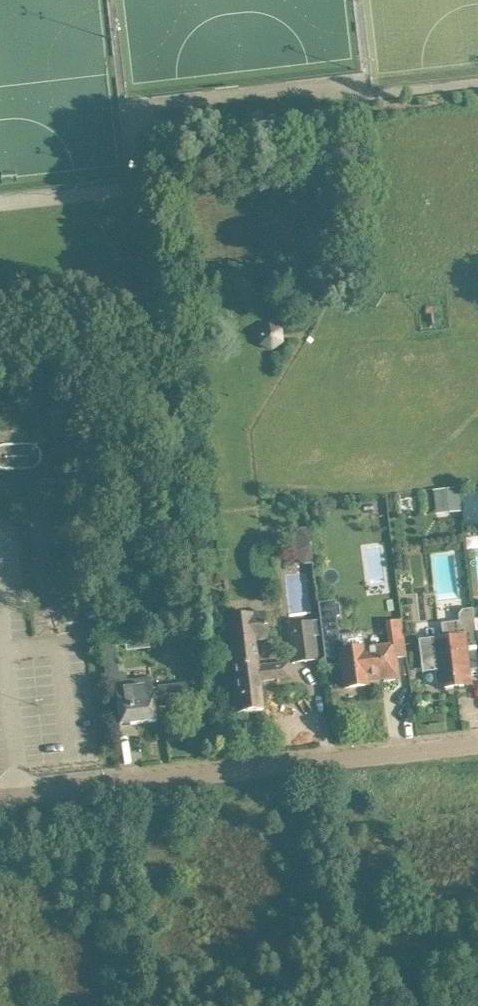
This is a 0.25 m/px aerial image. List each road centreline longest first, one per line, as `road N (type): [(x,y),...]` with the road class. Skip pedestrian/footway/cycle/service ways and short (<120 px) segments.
road 1 (residential): [(0,798),(477,745)]

